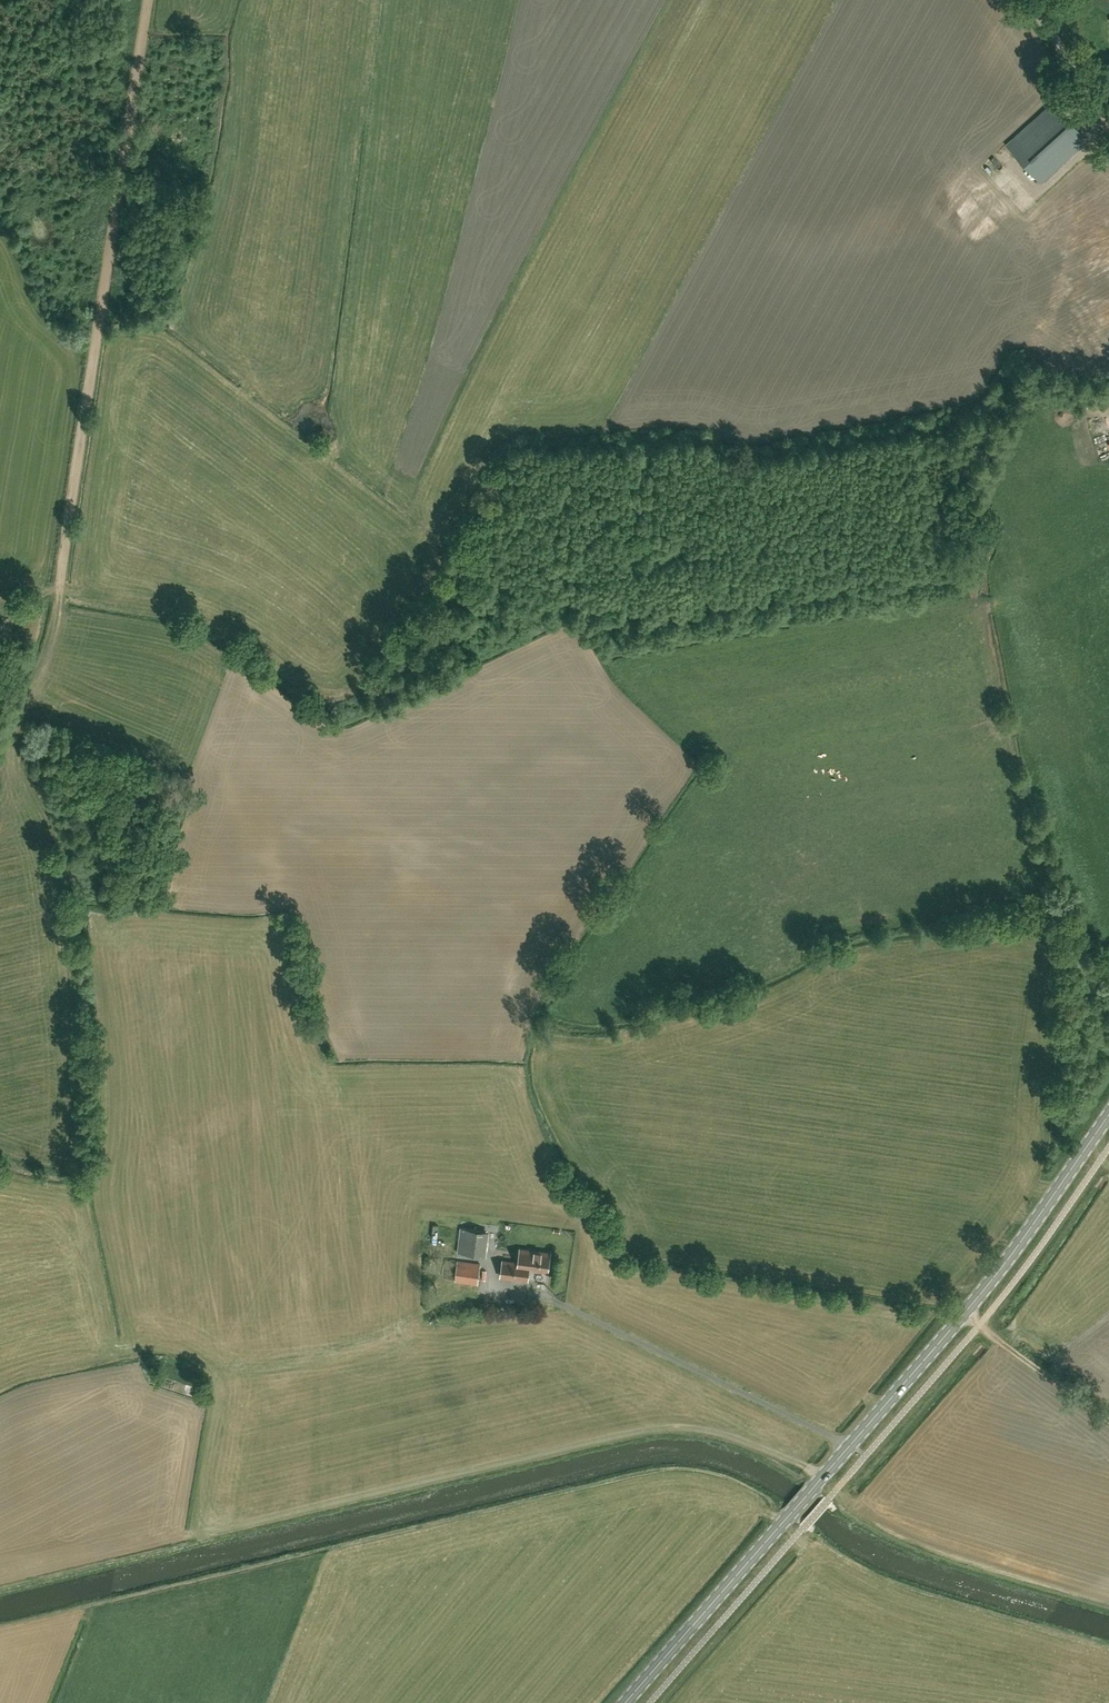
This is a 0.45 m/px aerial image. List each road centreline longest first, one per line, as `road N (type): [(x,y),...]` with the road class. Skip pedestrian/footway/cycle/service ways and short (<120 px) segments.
road 1 (secondary): [(627,1702),(935,1348),(1046,1210),(1108,1115)]
road 2 (track): [(1108,1429),(963,1313)]
road 3 (unclassified): [(1108,113),(1028,0)]

